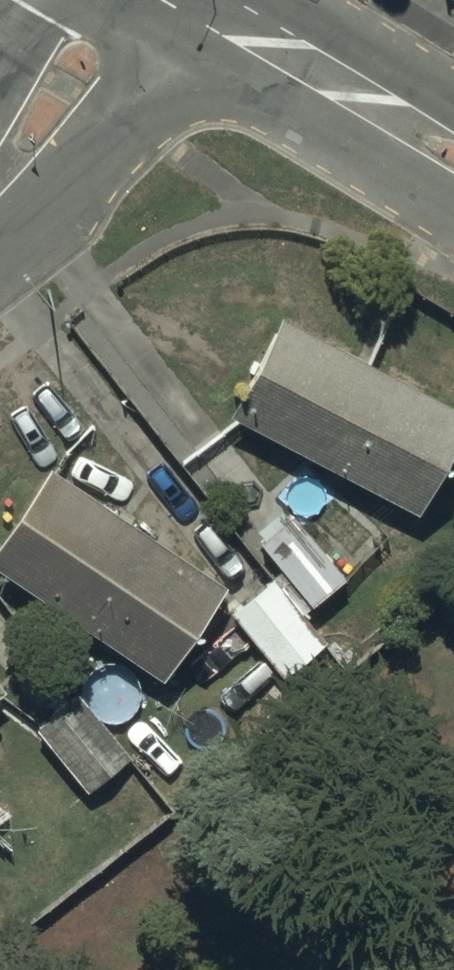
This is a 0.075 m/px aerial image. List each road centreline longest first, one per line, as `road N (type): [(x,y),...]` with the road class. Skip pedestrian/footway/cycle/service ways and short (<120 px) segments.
road 1 (tertiary): [(195,0),(453,153)]
road 2 (tertiary): [(122,0),(0,179)]

